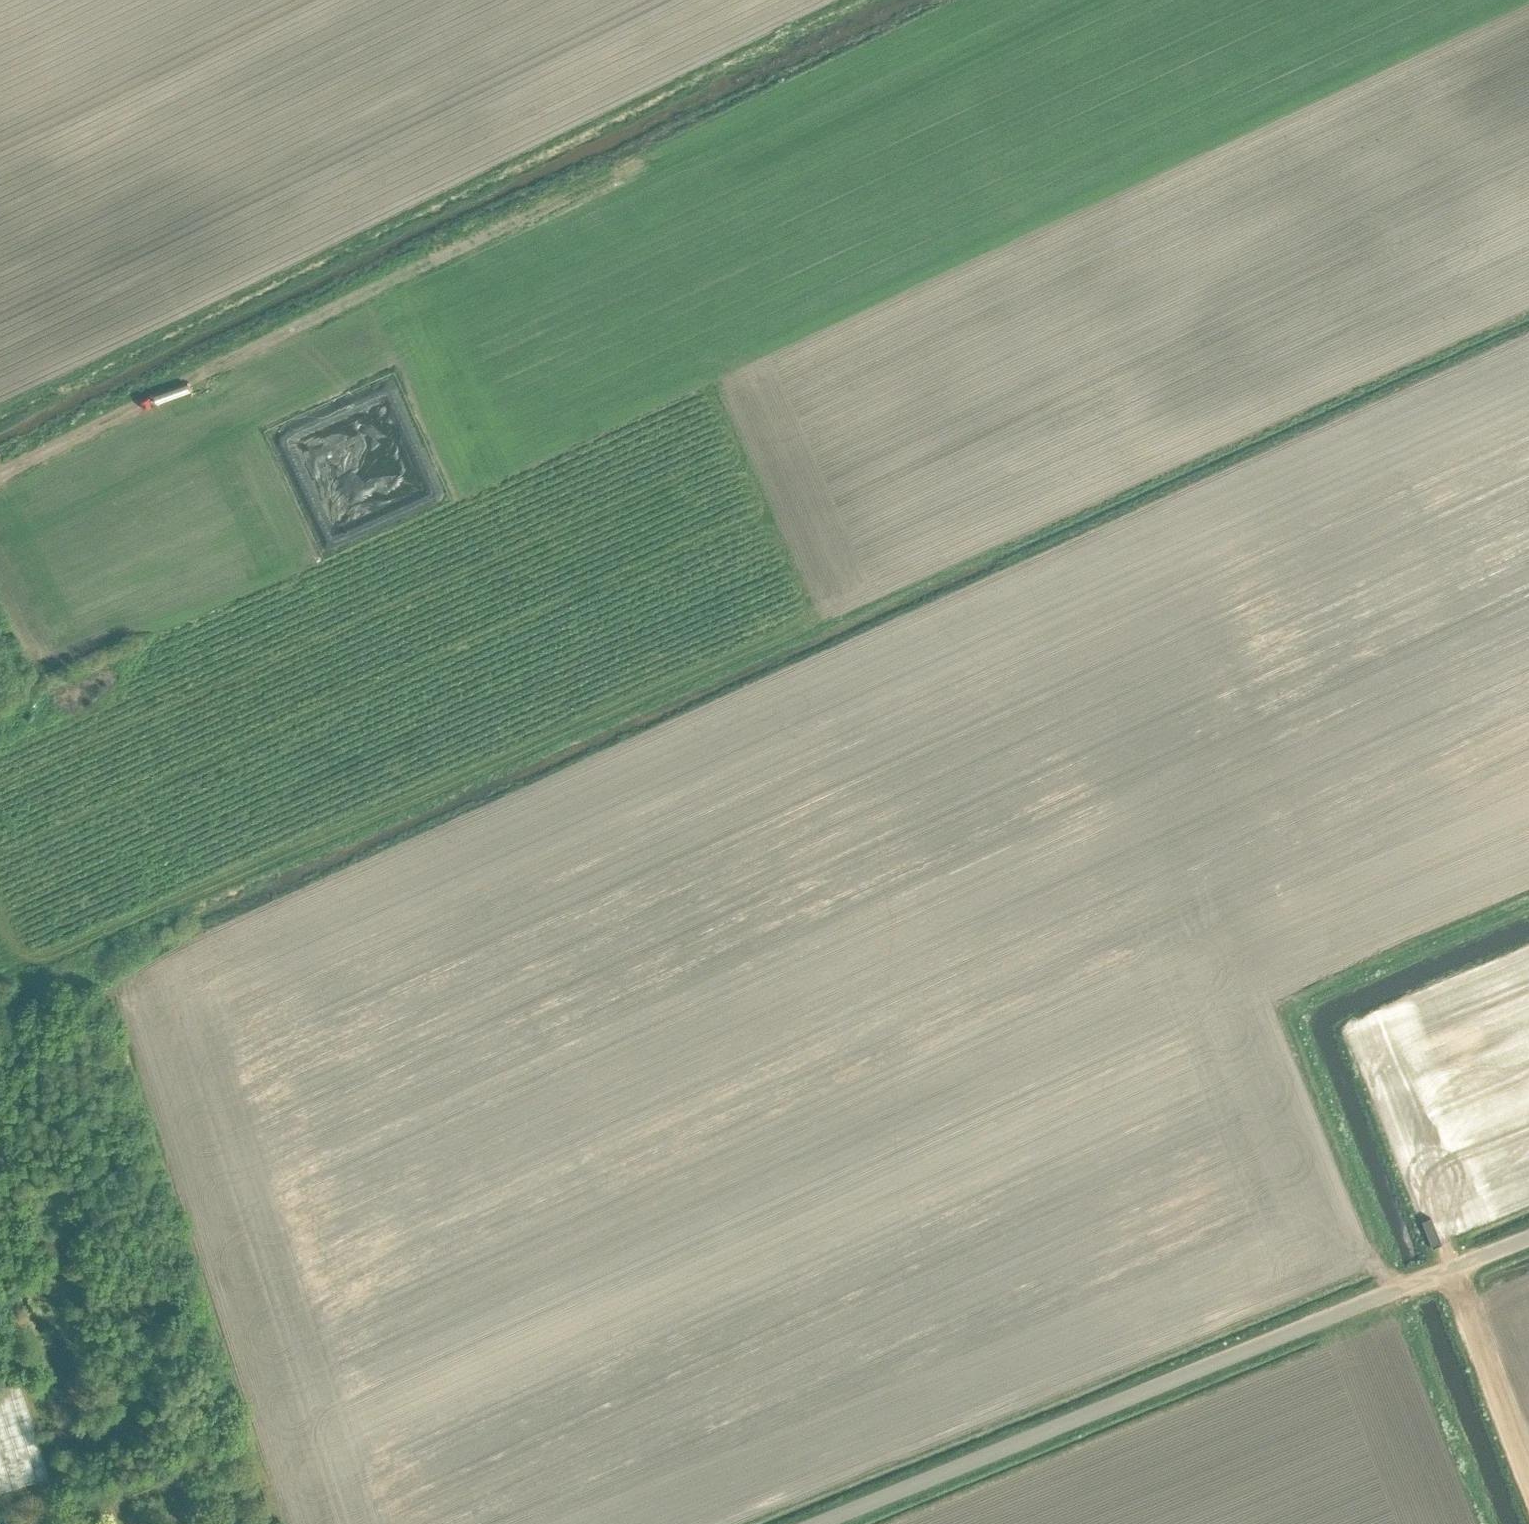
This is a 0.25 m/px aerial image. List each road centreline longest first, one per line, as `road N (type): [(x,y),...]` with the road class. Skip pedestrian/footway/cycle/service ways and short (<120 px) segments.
road 1 (unclassified): [(816,1523),(1528,1236)]
road 2 (track): [(1528,1485),(1446,1269)]

